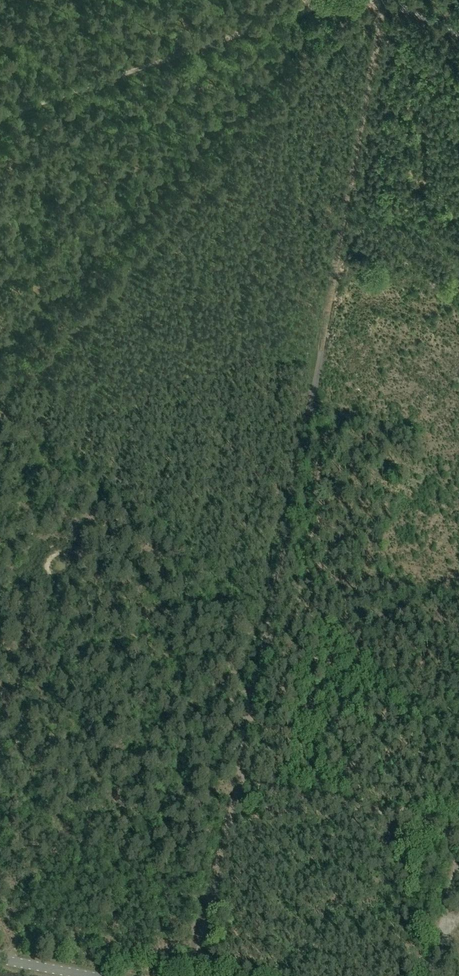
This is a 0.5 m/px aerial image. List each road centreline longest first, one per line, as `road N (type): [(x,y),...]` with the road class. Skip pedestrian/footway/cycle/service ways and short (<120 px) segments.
road 1 (track): [(213,896),(381,0)]
road 2 (track): [(0,116),(342,0)]
road 3 (track): [(458,819),(451,826),(237,788)]

